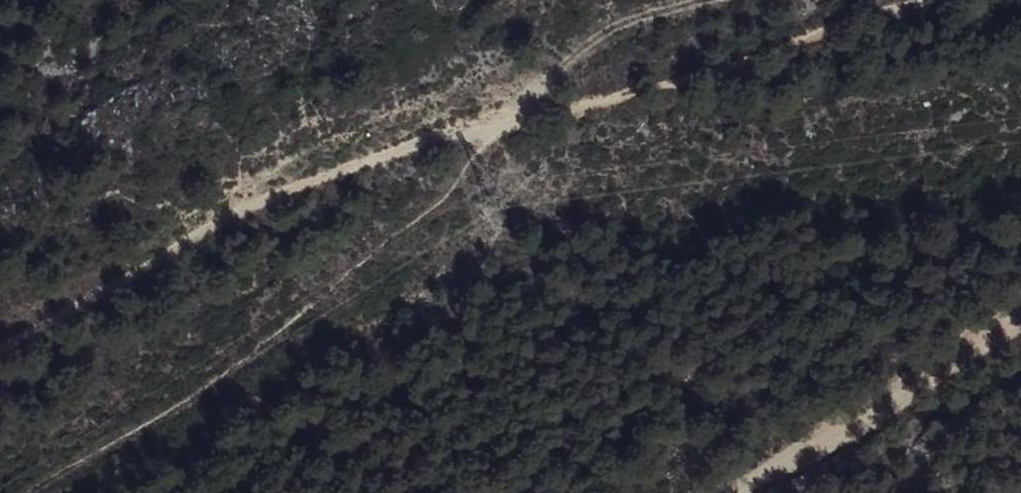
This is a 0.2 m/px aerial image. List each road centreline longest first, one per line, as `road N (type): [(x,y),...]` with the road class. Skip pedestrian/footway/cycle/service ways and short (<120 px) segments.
road 1 (track): [(0,346),(184,241),(323,181)]
road 2 (track): [(722,492),(926,382),(1020,302)]
road 3 (track): [(505,118),(616,24),(727,0)]
road 4 (track): [(323,181),(505,118)]

